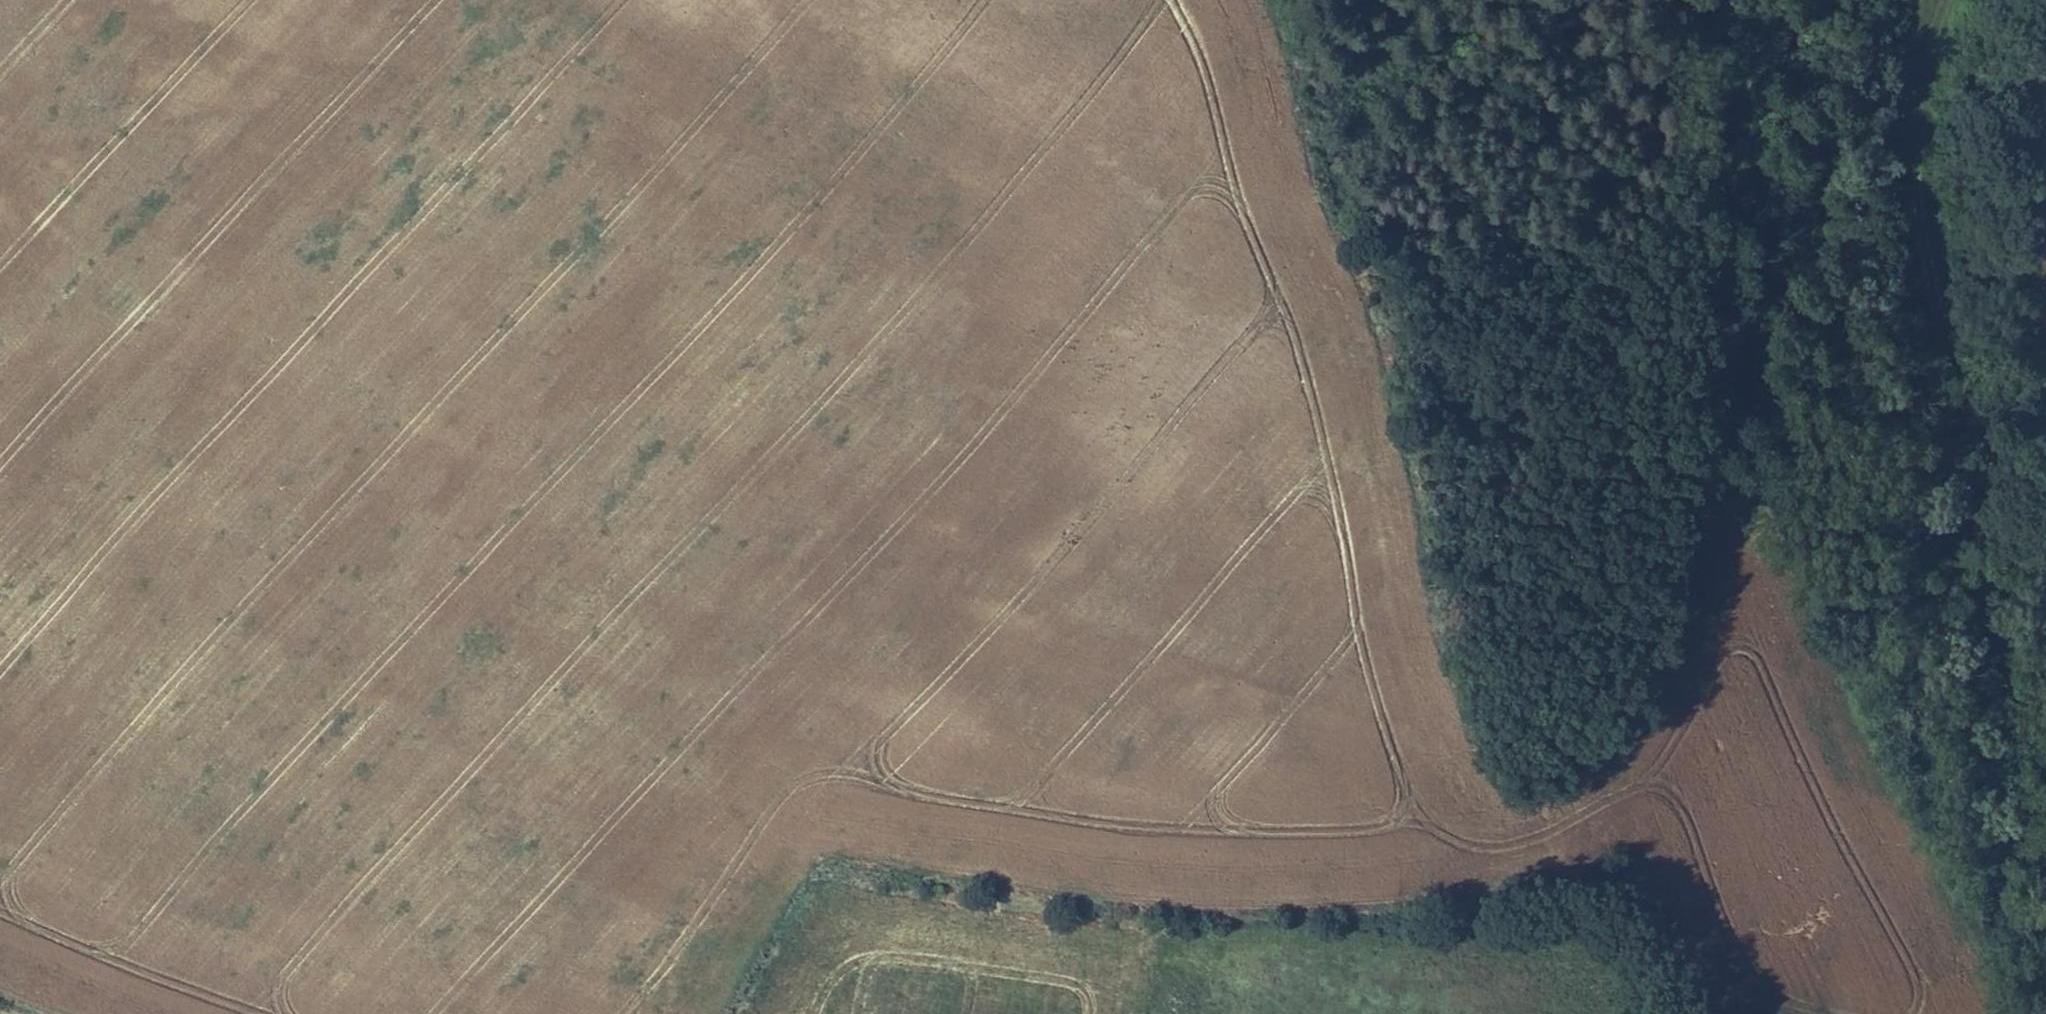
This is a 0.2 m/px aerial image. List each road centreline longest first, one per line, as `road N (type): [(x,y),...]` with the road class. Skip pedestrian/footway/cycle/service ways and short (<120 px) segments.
road 1 (track): [(2045,39),(2014,109),(2010,492),(2045,549)]

